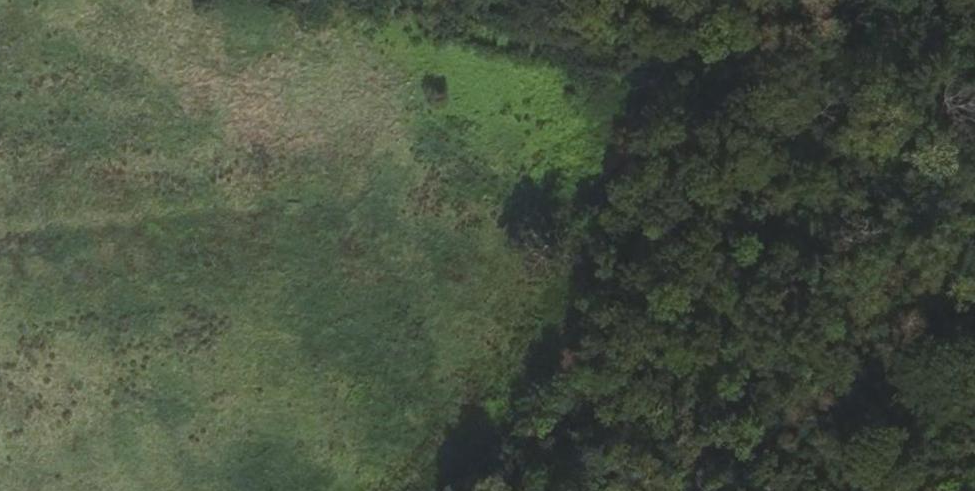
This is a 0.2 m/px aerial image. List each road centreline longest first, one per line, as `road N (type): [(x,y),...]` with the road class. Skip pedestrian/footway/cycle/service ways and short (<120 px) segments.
road 1 (track): [(669,50),(974,82)]
road 2 (track): [(669,50),(405,0)]

